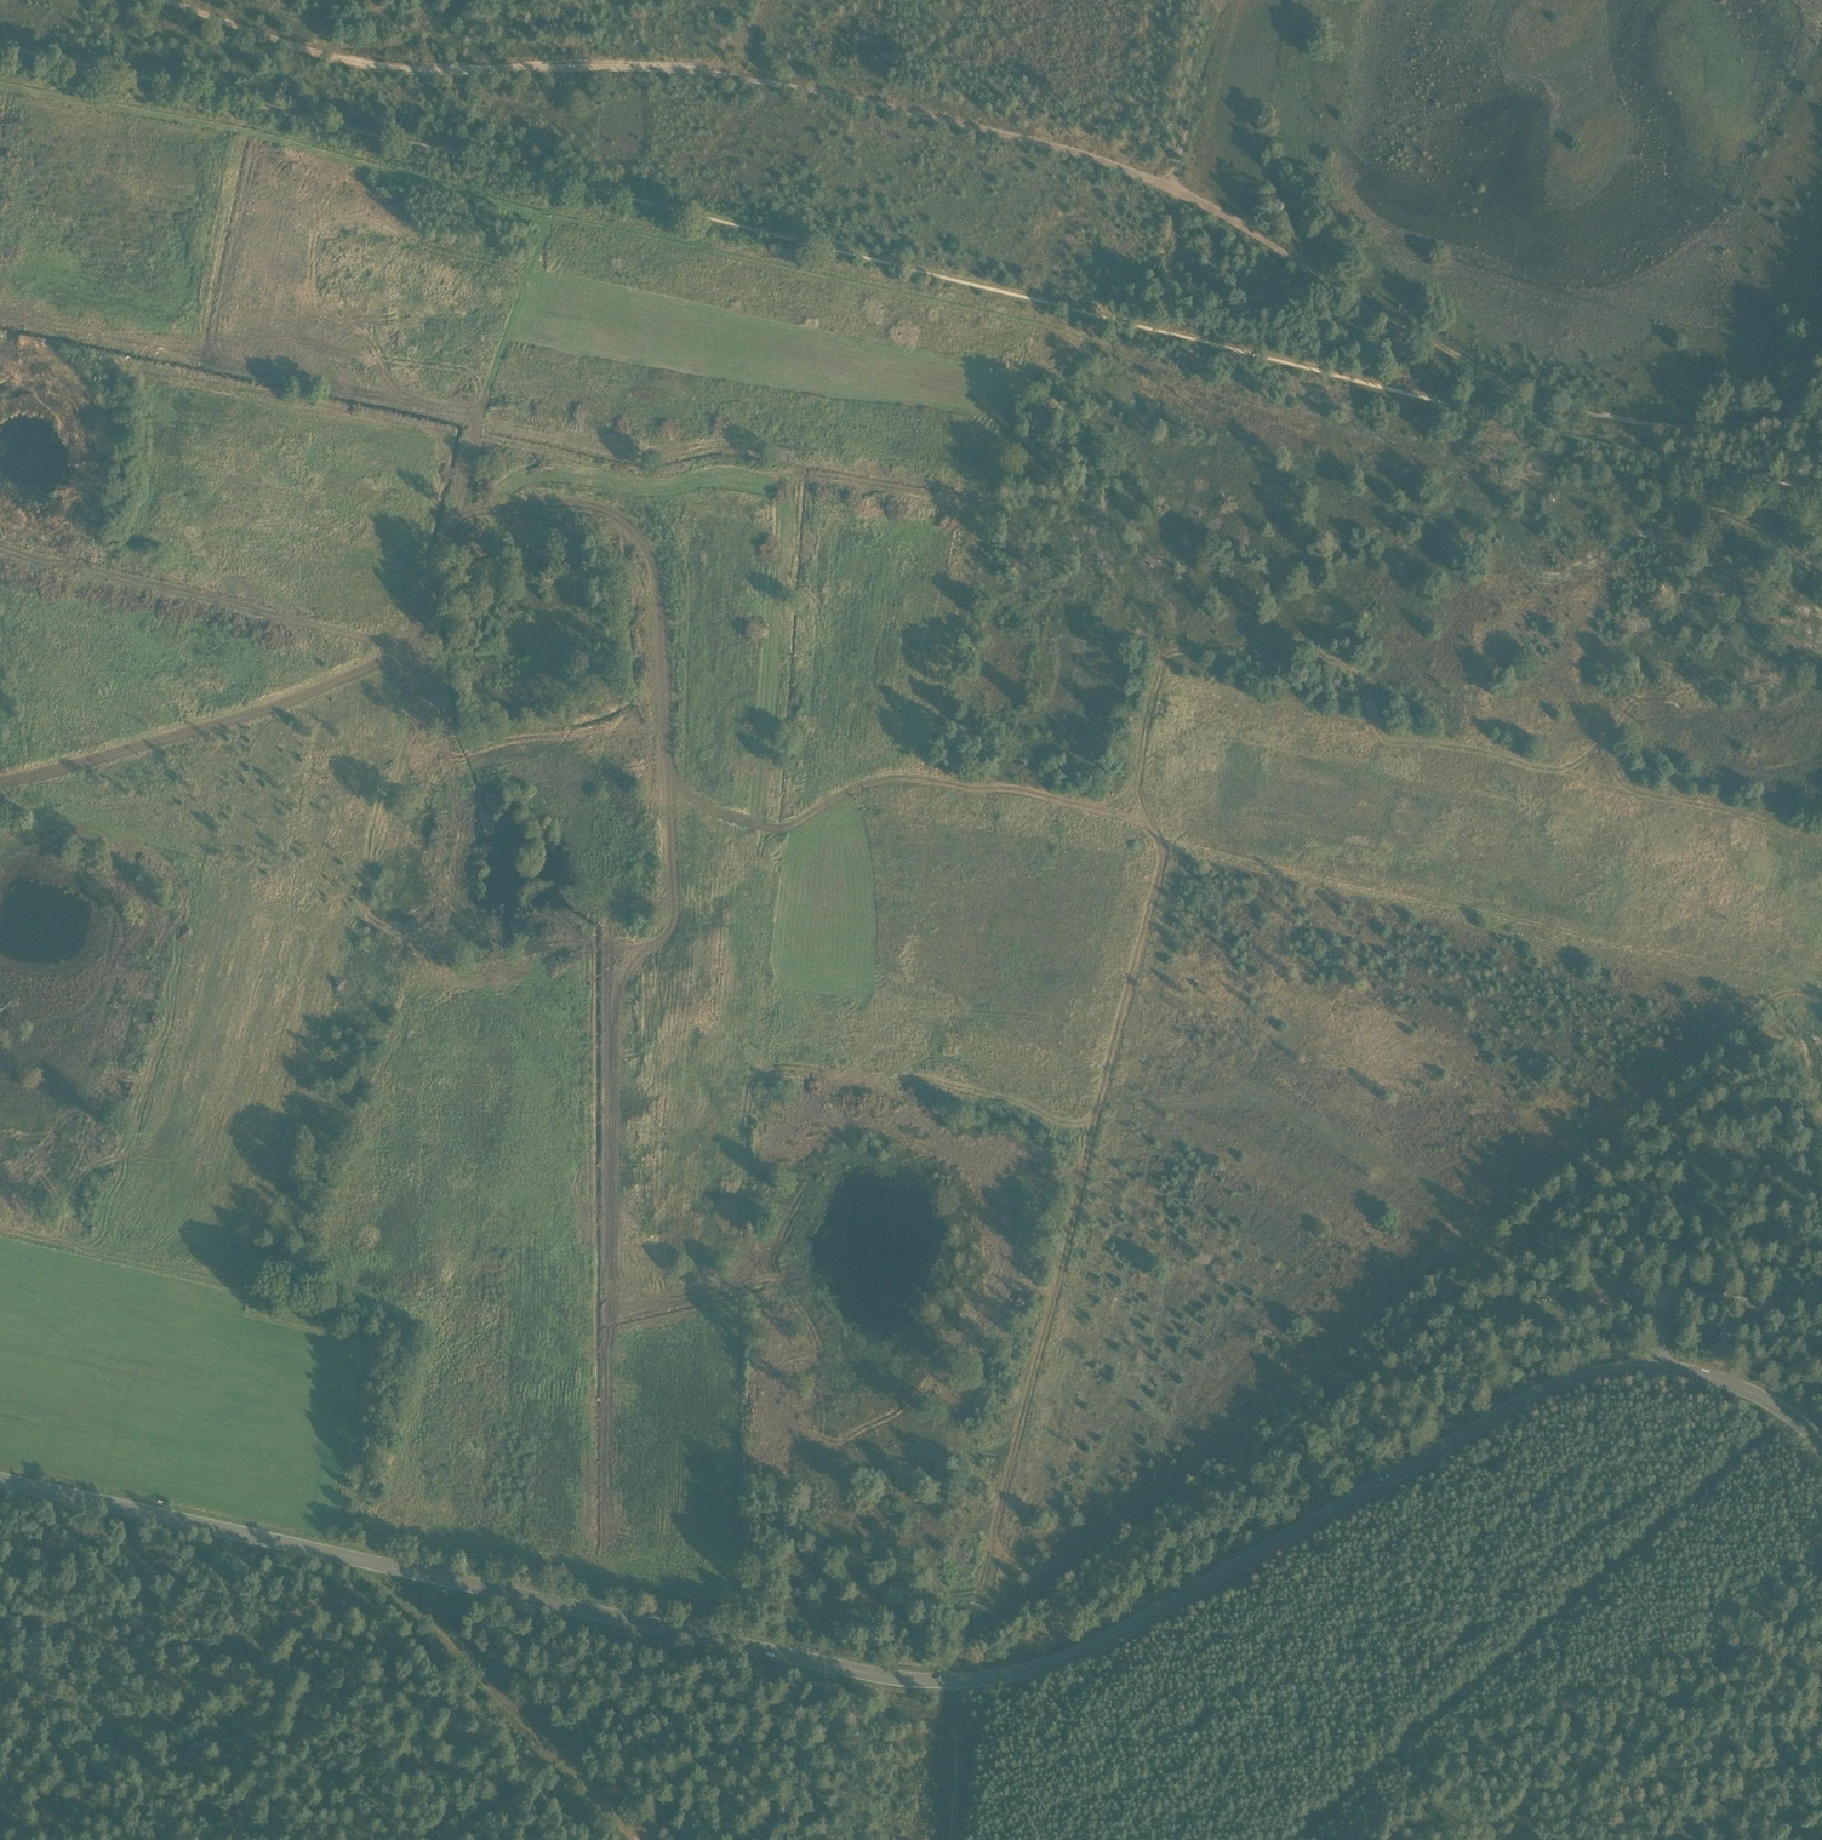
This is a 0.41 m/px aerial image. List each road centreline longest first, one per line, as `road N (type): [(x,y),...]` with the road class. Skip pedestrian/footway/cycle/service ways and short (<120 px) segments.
road 1 (track): [(452,517),(559,504),(610,510),(649,541),(660,595),(669,780),(690,803),(749,826),(786,825),(852,790),(910,779),(1043,797),(1139,822),(1157,840),(1160,863),(955,1682)]
road 2 (unclassified): [(0,1483),(837,1667),(955,1682),(1044,1666),(1093,1647),(1542,1393),(1584,1376),(1656,1368)]
road 3 (track): [(1821,421),(1663,428),(1557,402),(1468,363),(1203,204),(1078,151),(748,79),(643,68),(348,61),(165,0)]
road 4 (track): [(997,1678),(1769,1037),(1791,1041),(1821,1122)]
road 5 (track): [(548,216),(471,430),(412,646),(350,683),(0,786)]
road 6 (track): [(1290,1839),(1821,1394)]
road 7 (track): [(1157,840),(1513,929),(1763,1005)]
road 8 (track): [(29,1839),(375,1565)]
road 9 (track): [(412,646),(0,551)]
road 10 (track): [(643,1839),(375,1565)]
road 11 (unclassified): [(1656,1368),(1663,1309),(1677,1299),(1738,1306),(1821,1294)]
road 12 (track): [(1663,1309),(1642,1300),(1583,1314),(1552,1309),(1485,1236)]
road 13 (track): [(1222,0),(1175,190)]
road 14 (unclassified): [(1656,1368),(1738,1387),(1821,1446)]
road 15 (track): [(1821,1732),(1697,1839)]
road 16 (track): [(980,1680),(964,1839)]
road 17 (track): [(554,1749),(443,1839)]
road 18 (track): [(1821,307),(1773,424)]

